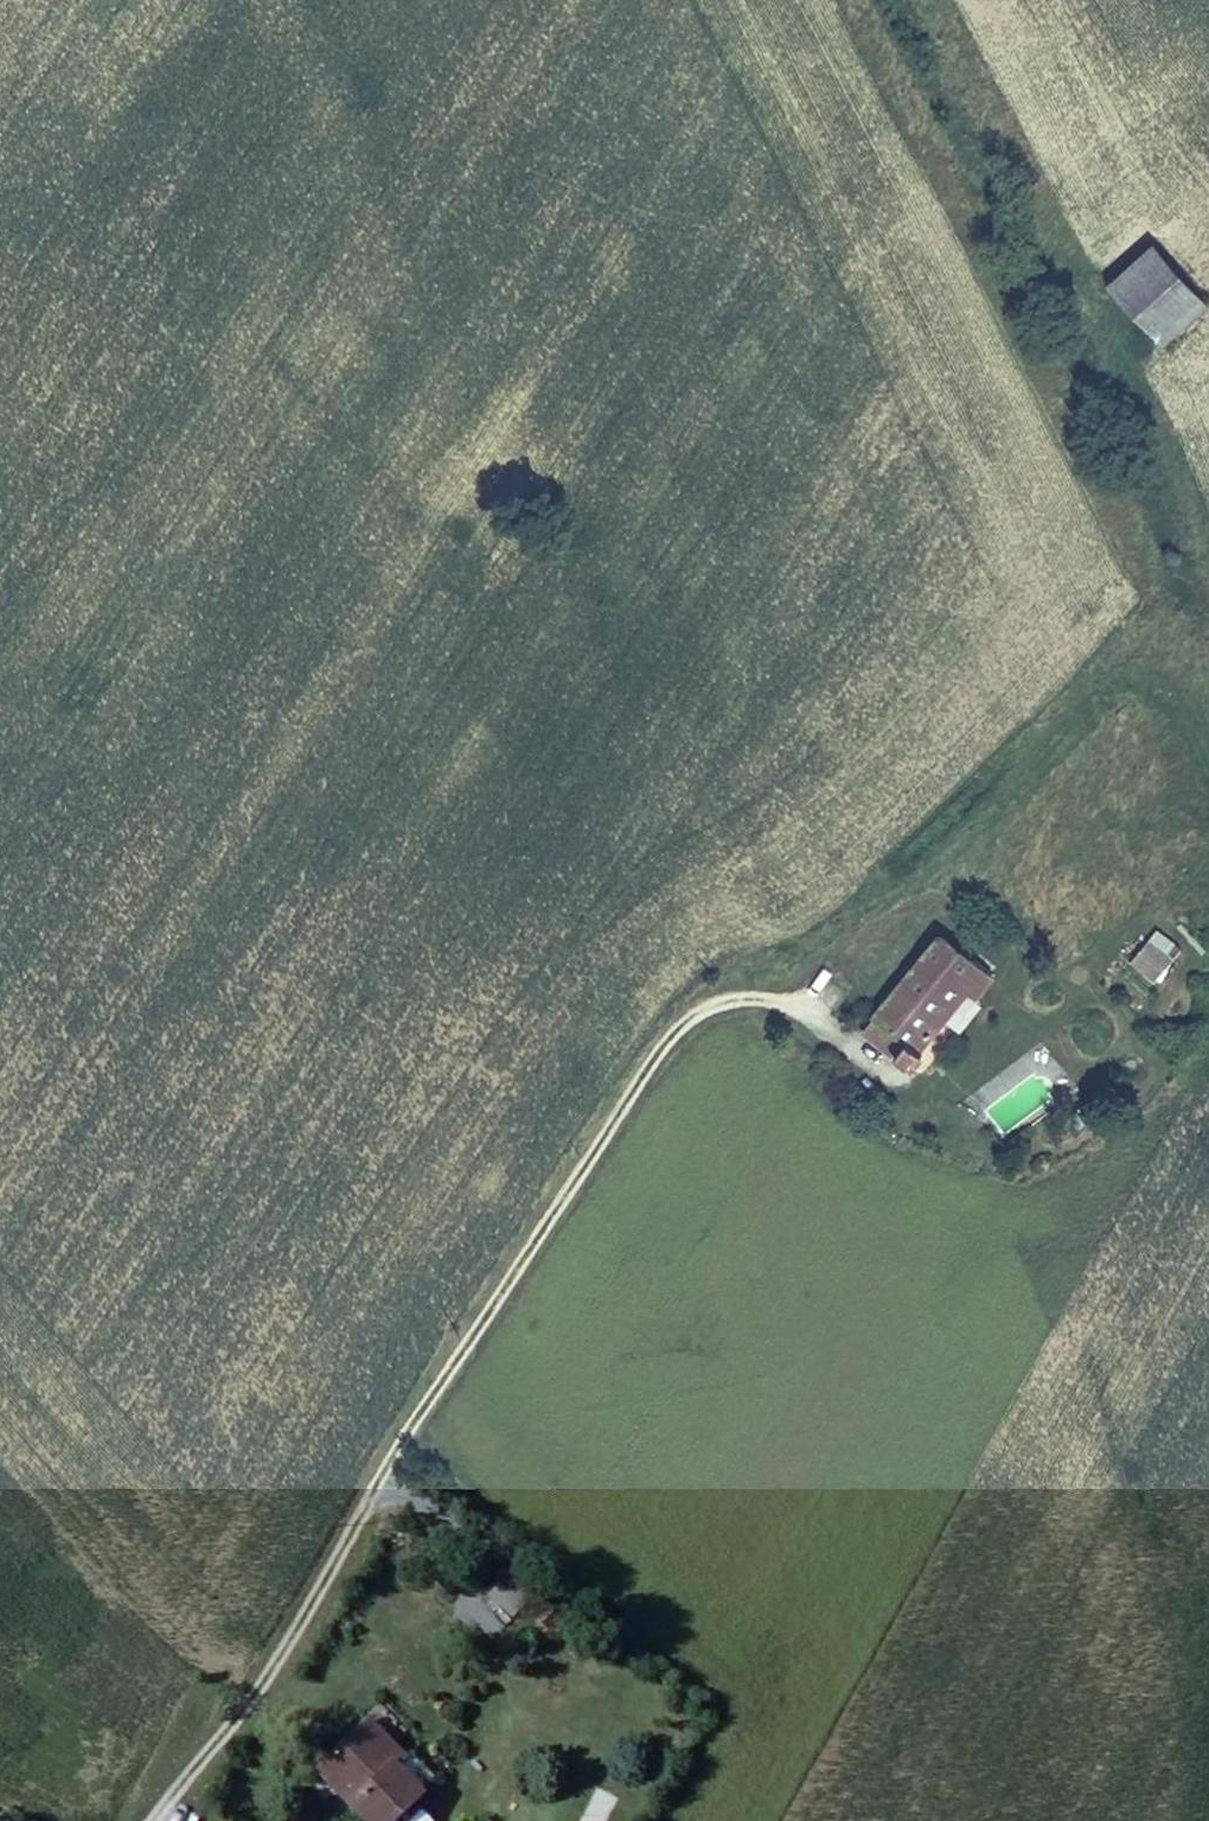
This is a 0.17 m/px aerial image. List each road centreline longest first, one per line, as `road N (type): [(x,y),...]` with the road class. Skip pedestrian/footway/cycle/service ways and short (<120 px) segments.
road 1 (track): [(146,1820),(696,996),(754,988),(859,1053)]

